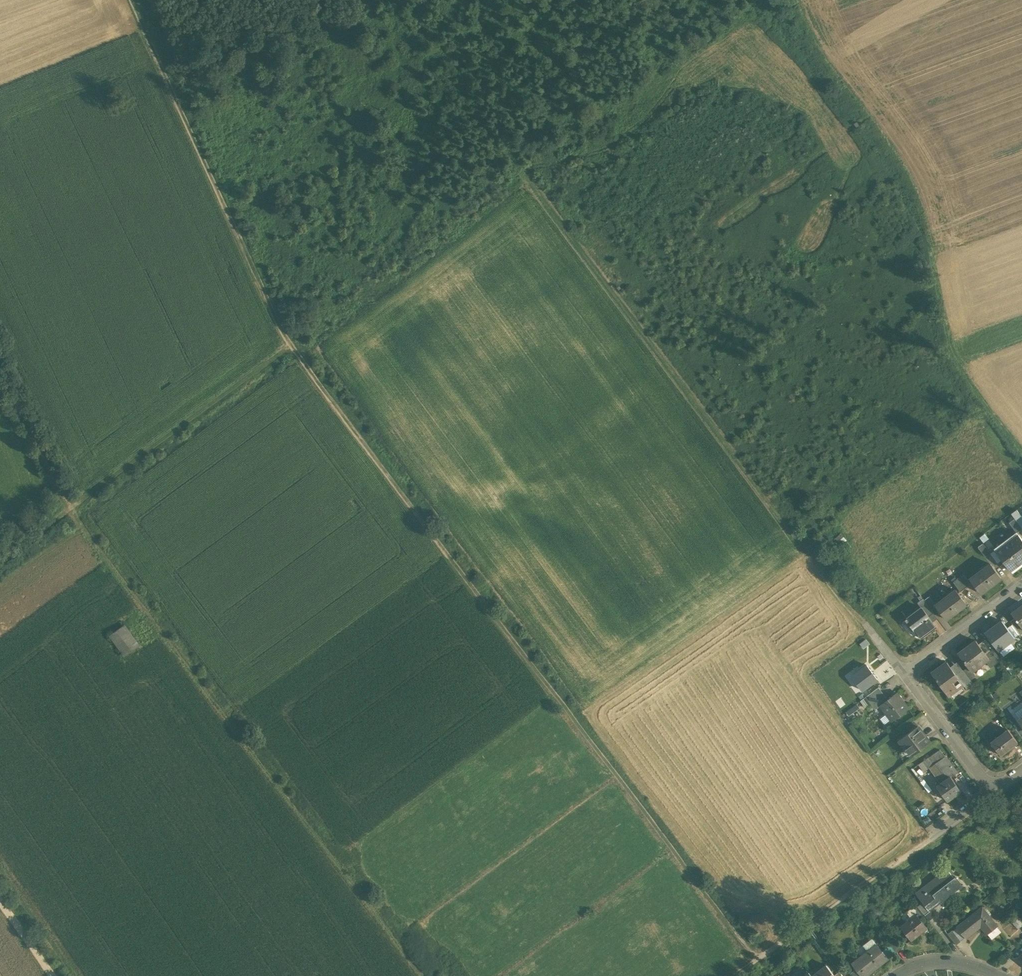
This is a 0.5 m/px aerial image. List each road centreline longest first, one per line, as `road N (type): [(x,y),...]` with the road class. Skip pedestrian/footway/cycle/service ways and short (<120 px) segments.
road 1 (track): [(291,346),(521,173),(866,626)]
road 2 (track): [(72,508),(424,975)]
road 3 (track): [(793,0),(804,34),(905,175),(958,371),(1021,452)]
road 4 (track): [(291,346),(555,694)]
road 5 (track): [(132,0),(291,346)]
road 6 (track): [(756,959),(555,694)]
road 7 (track): [(733,975),(996,792)]
road 8 (track): [(72,508),(291,346)]
road 9 (residential): [(1021,773),(996,792),(904,673)]
road 10 (track): [(0,362),(72,508)]
road 11 (residential): [(904,673),(1021,587)]

